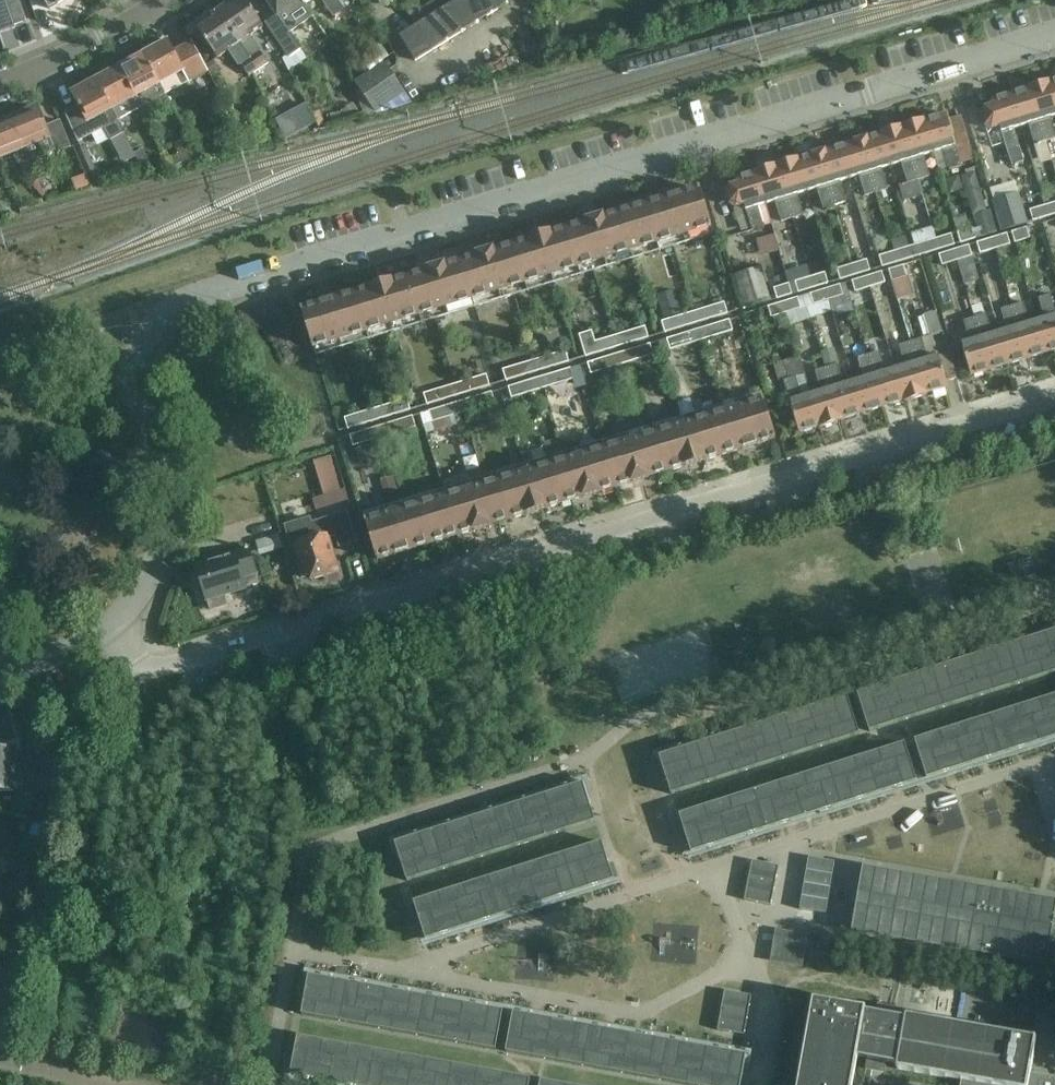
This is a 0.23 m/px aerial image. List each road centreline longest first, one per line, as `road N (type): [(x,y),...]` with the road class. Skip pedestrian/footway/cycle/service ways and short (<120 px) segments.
road 1 (residential): [(116,628),(165,556),(162,490),(138,389),(148,347),(174,314),(1054,39)]
road 2 (residential): [(116,628),(149,666),(170,665),(371,611),(1054,401)]
road 3 (residential): [(0,83),(164,0)]
road 4 (residential): [(0,671),(78,652),(116,628)]

